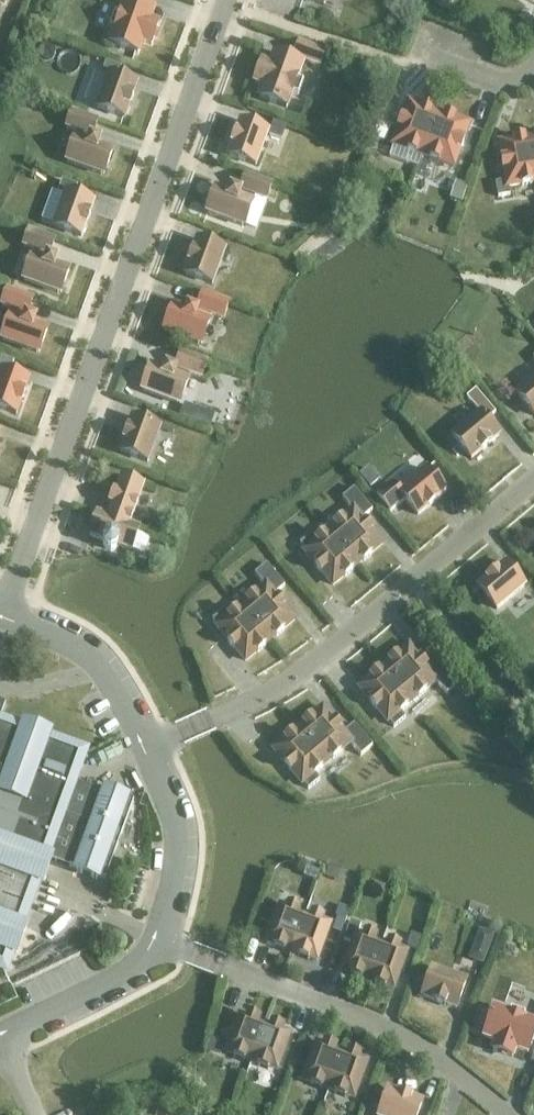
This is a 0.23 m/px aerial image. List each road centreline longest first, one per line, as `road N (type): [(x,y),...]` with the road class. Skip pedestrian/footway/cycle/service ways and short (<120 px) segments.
road 1 (residential): [(4,603),(221,0)]
road 2 (unclassified): [(148,744),(258,696),(533,473)]
road 3 (residential): [(221,966),(396,1030),(510,1114)]
road 4 (residential): [(148,744),(91,650),(4,603)]
road 5 (residential): [(160,941),(172,857),(148,744)]
road 6 (residential): [(0,1038),(121,974),(160,941)]

